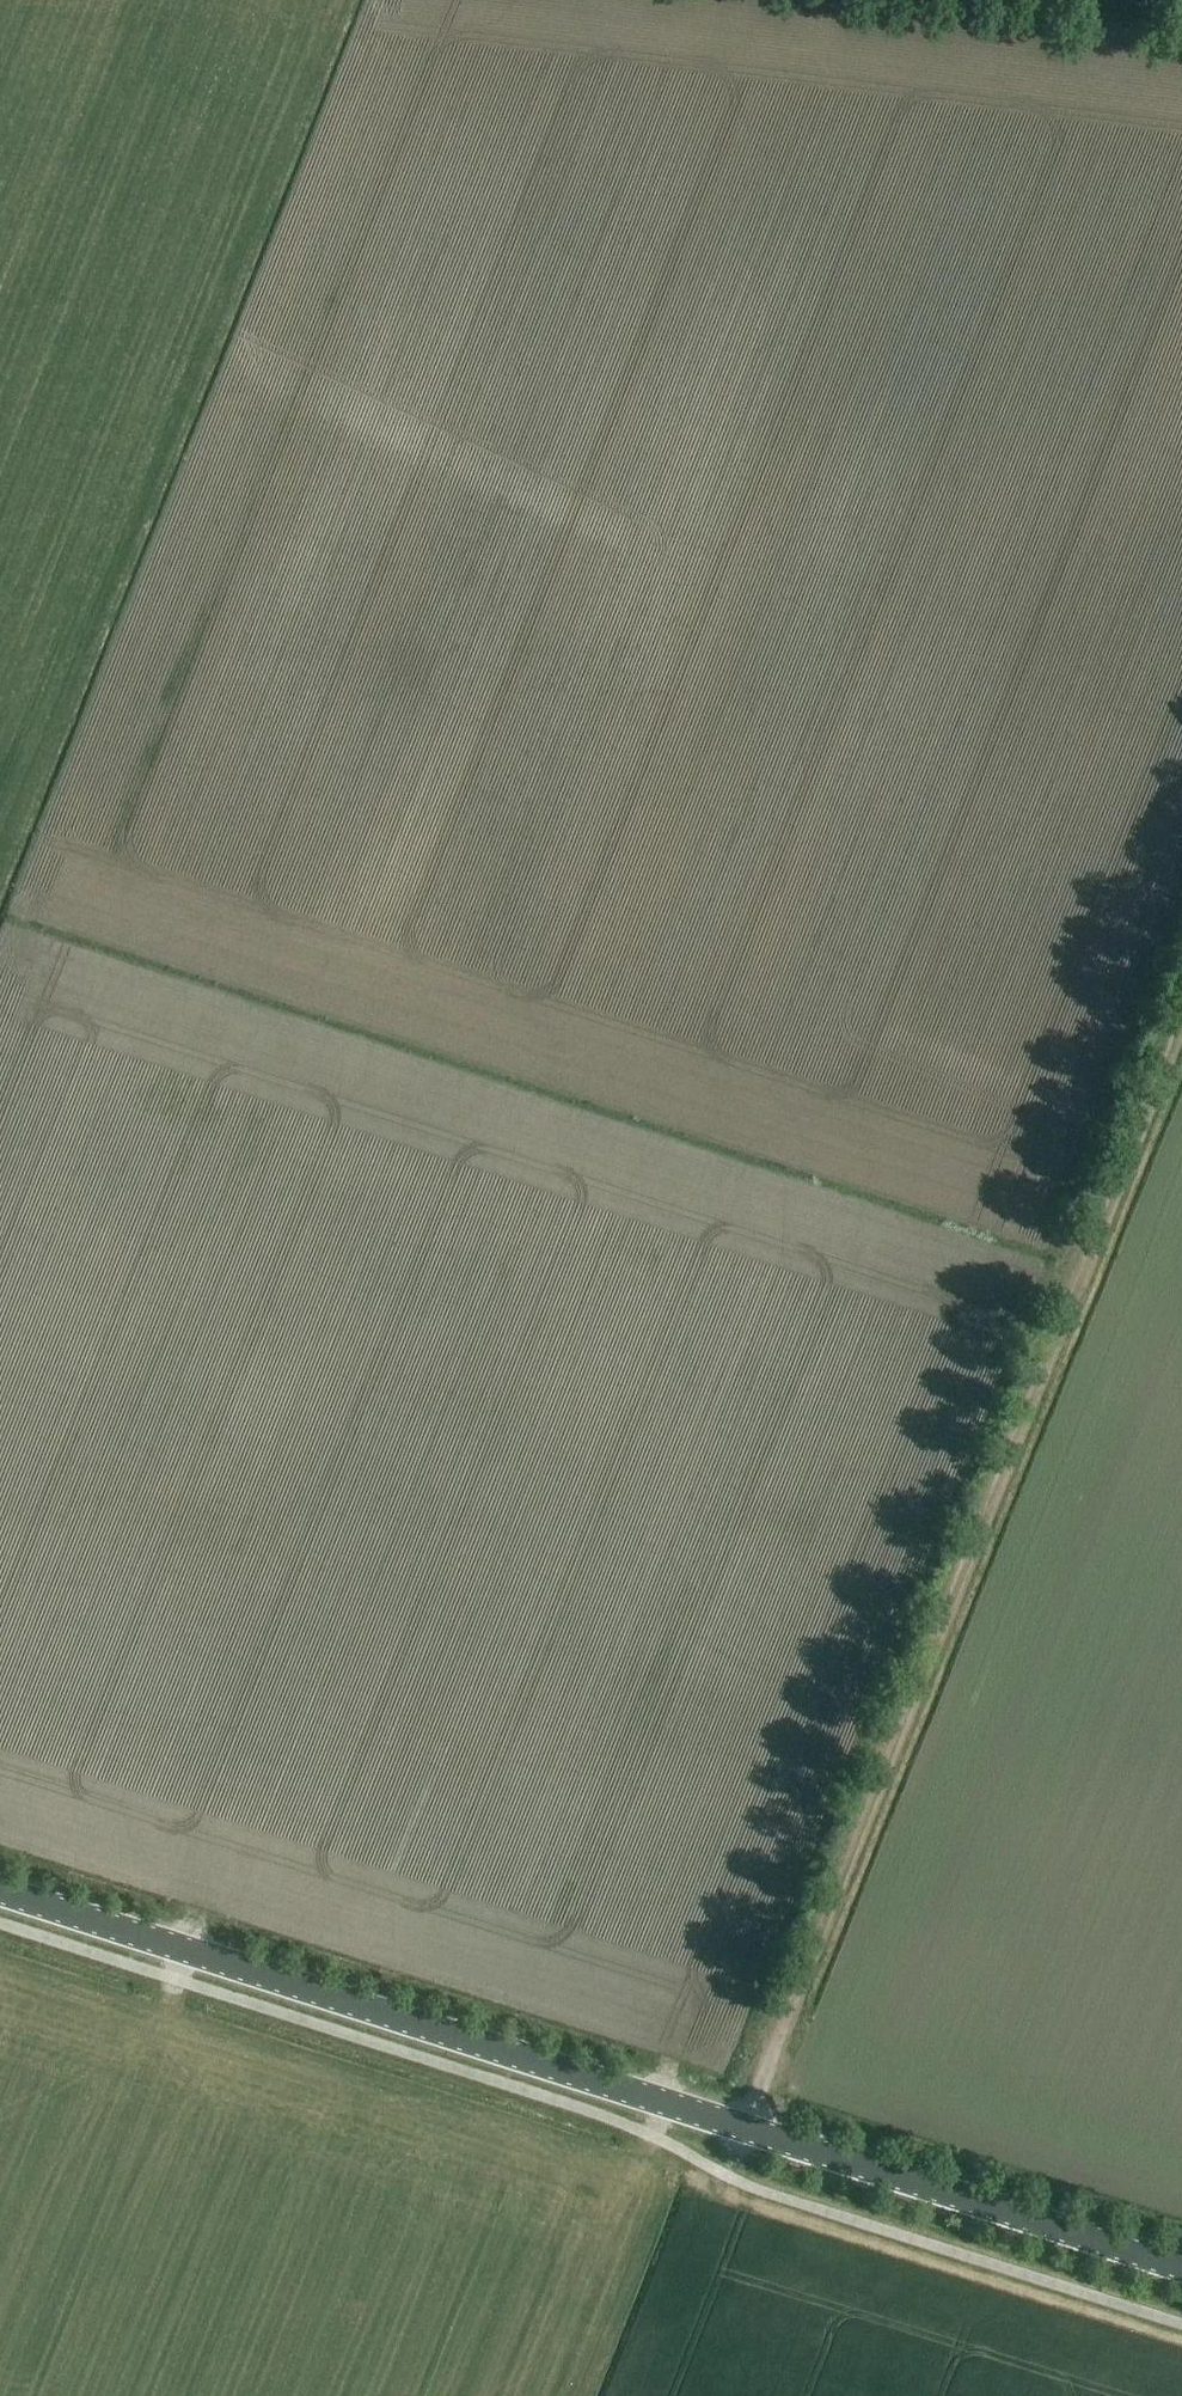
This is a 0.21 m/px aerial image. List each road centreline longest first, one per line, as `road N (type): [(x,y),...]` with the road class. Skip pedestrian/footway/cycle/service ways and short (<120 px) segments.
road 1 (track): [(724,2176),(1181,1016)]
road 2 (tertiary): [(1181,2265),(0,1888)]

